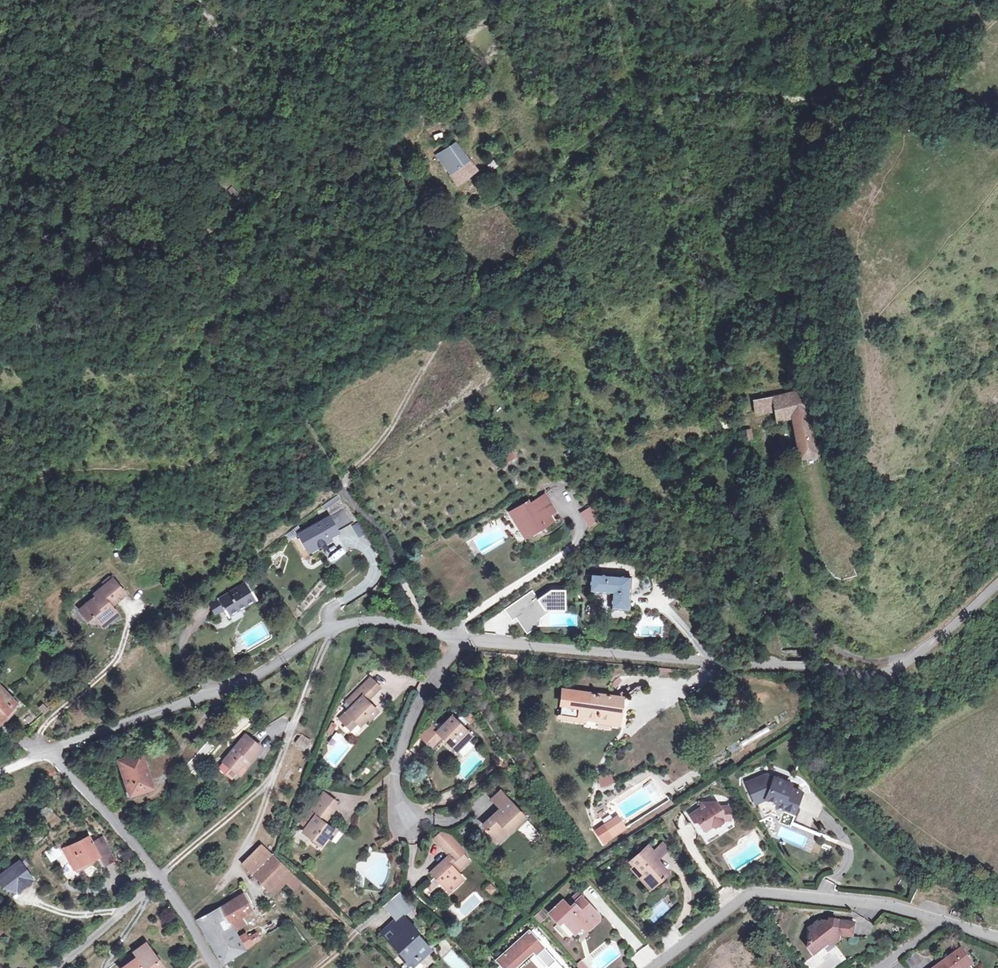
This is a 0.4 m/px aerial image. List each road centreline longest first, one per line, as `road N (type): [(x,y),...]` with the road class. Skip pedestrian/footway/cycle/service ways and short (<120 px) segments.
road 1 (residential): [(997,586),(904,665),(864,674),(347,623),(248,683),(43,753)]
road 2 (track): [(919,653),(854,657),(797,611),(782,574),(768,425)]
road 3 (residential): [(654,967),(750,896),(889,908),(943,922)]
road 4 (track): [(325,636),(265,790),(160,877)]
road 5 (track): [(204,238),(261,306),(343,489)]
road 6 (residential): [(43,753),(144,856),(218,967)]
road 7 (track): [(447,306),(450,319),(378,440),(348,469),(343,489)]
road 8 (track): [(343,489),(389,548),(431,634)]

